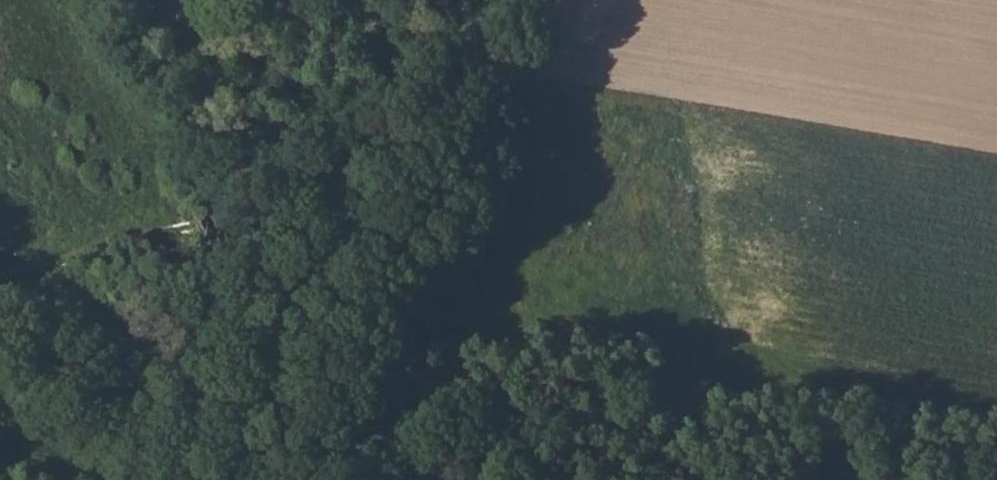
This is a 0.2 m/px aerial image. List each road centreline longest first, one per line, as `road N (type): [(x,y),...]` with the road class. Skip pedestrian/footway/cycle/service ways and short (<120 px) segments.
road 1 (track): [(268,0),(205,215),(145,479)]

